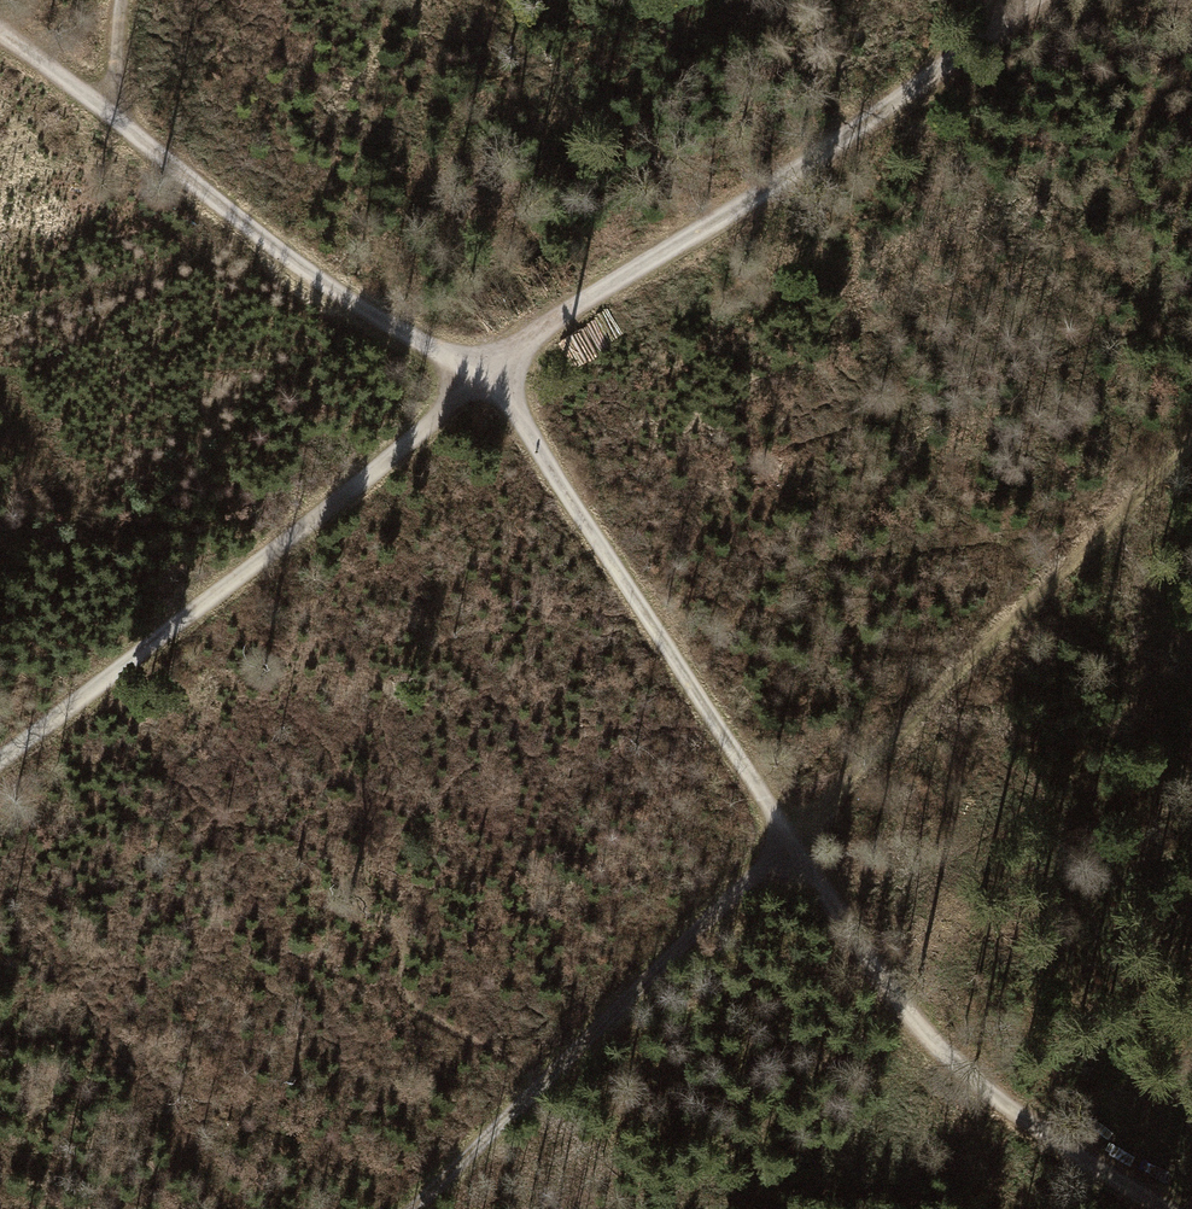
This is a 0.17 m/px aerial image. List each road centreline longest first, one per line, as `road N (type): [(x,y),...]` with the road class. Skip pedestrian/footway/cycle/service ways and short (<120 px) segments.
road 1 (track): [(0,24),(274,252),(378,322),(478,372),(783,839),(952,1064),(1180,1208)]
road 2 (track): [(1030,0),(478,372),(0,758)]
road 3 (track): [(409,1208),(1191,443)]

